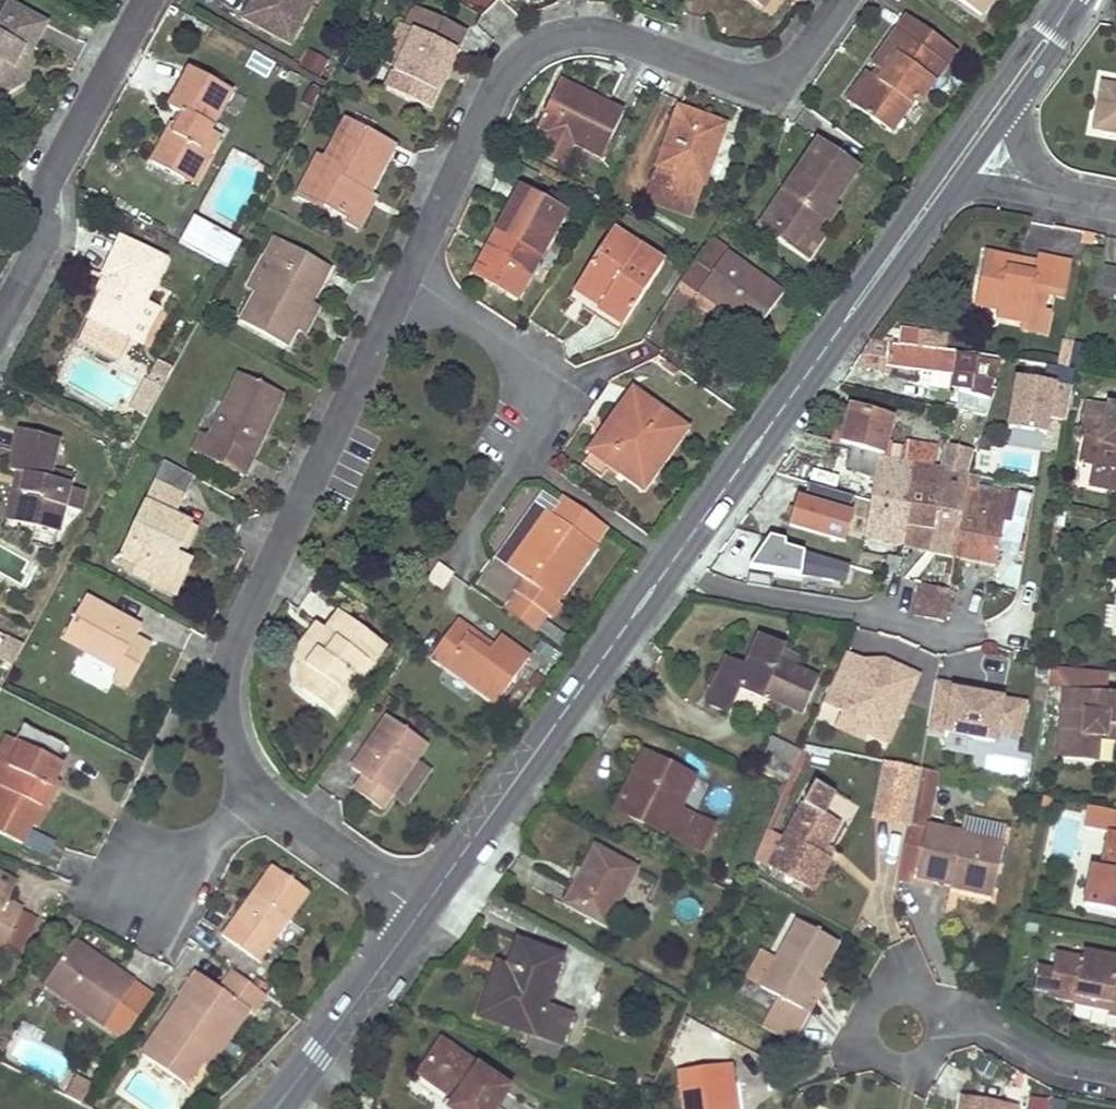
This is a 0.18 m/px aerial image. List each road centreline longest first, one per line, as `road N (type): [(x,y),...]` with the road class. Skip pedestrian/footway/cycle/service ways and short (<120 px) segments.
road 1 (residential): [(407,275),(500,81),(542,40),(600,33),(729,77),(762,80),(800,60),(842,0)]
road 2 (residential): [(265,807),(232,743),(227,668),(407,275)]
road 3 (secondary): [(673,562),(974,143)]
road 4 (secondary): [(673,562),(420,912)]
road 5 (residential): [(407,275),(537,361),(553,396),(546,430),(458,564)]
road 6 (residential): [(0,321),(41,248),(50,177),(146,0)]
road 7 (secondary): [(420,912),(290,1091)]
road 8 (residential): [(420,912),(284,811),(265,807)]
road 9 (residential): [(944,1024),(921,992),(894,989),(872,1004),(866,1043),(882,1062),(907,1069)]
road 10 (residential): [(1115,1083),(1059,1070),(981,1030),(944,1024)]
road 11 (secondary): [(974,143),(1074,0)]
road 12 (residential): [(974,143),(1045,189),(1115,204)]
road 13 (residential): [(265,807),(232,818),(138,884)]

